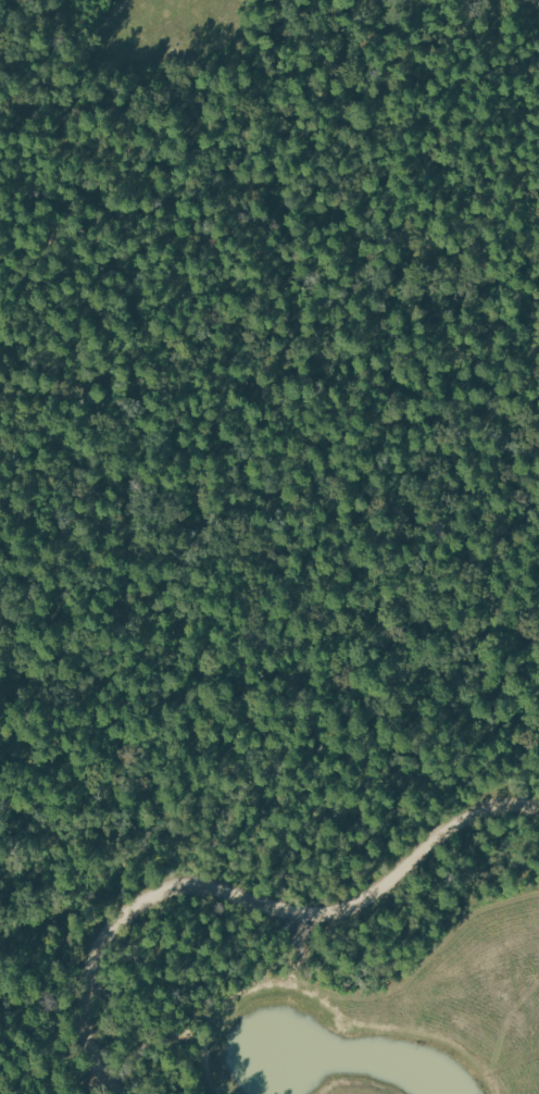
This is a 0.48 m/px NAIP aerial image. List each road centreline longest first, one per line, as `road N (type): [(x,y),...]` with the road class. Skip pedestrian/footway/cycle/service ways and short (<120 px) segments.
road 1 (residential): [(538,806),(497,804),(439,829),(354,899),(306,908),(189,887),(145,903),(109,930),(85,971),(79,1012),(92,1066),(119,1093)]

